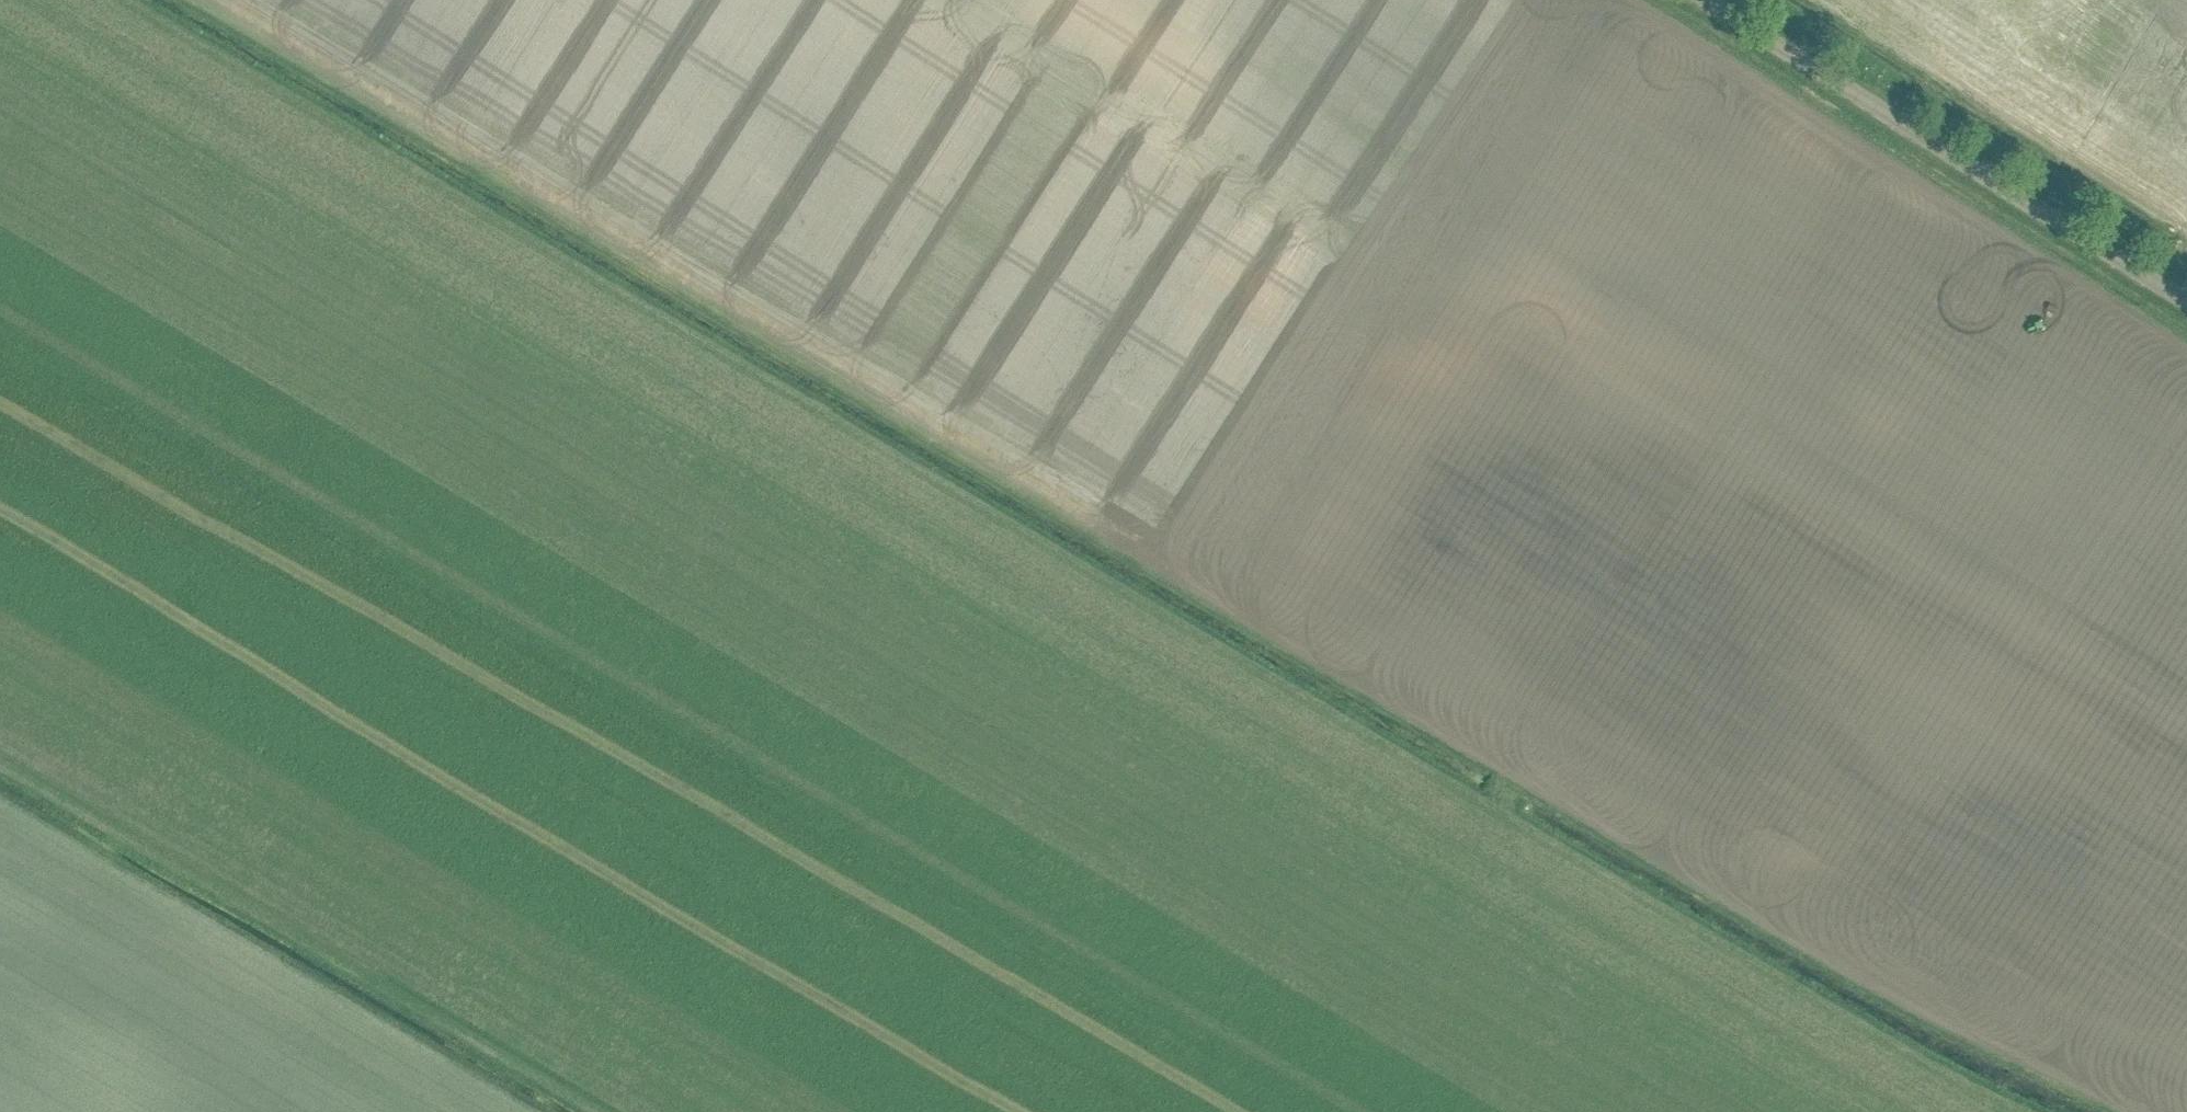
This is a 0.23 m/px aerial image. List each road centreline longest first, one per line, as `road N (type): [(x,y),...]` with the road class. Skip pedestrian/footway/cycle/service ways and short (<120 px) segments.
road 1 (unclassified): [(2186,301),(1708,0)]

